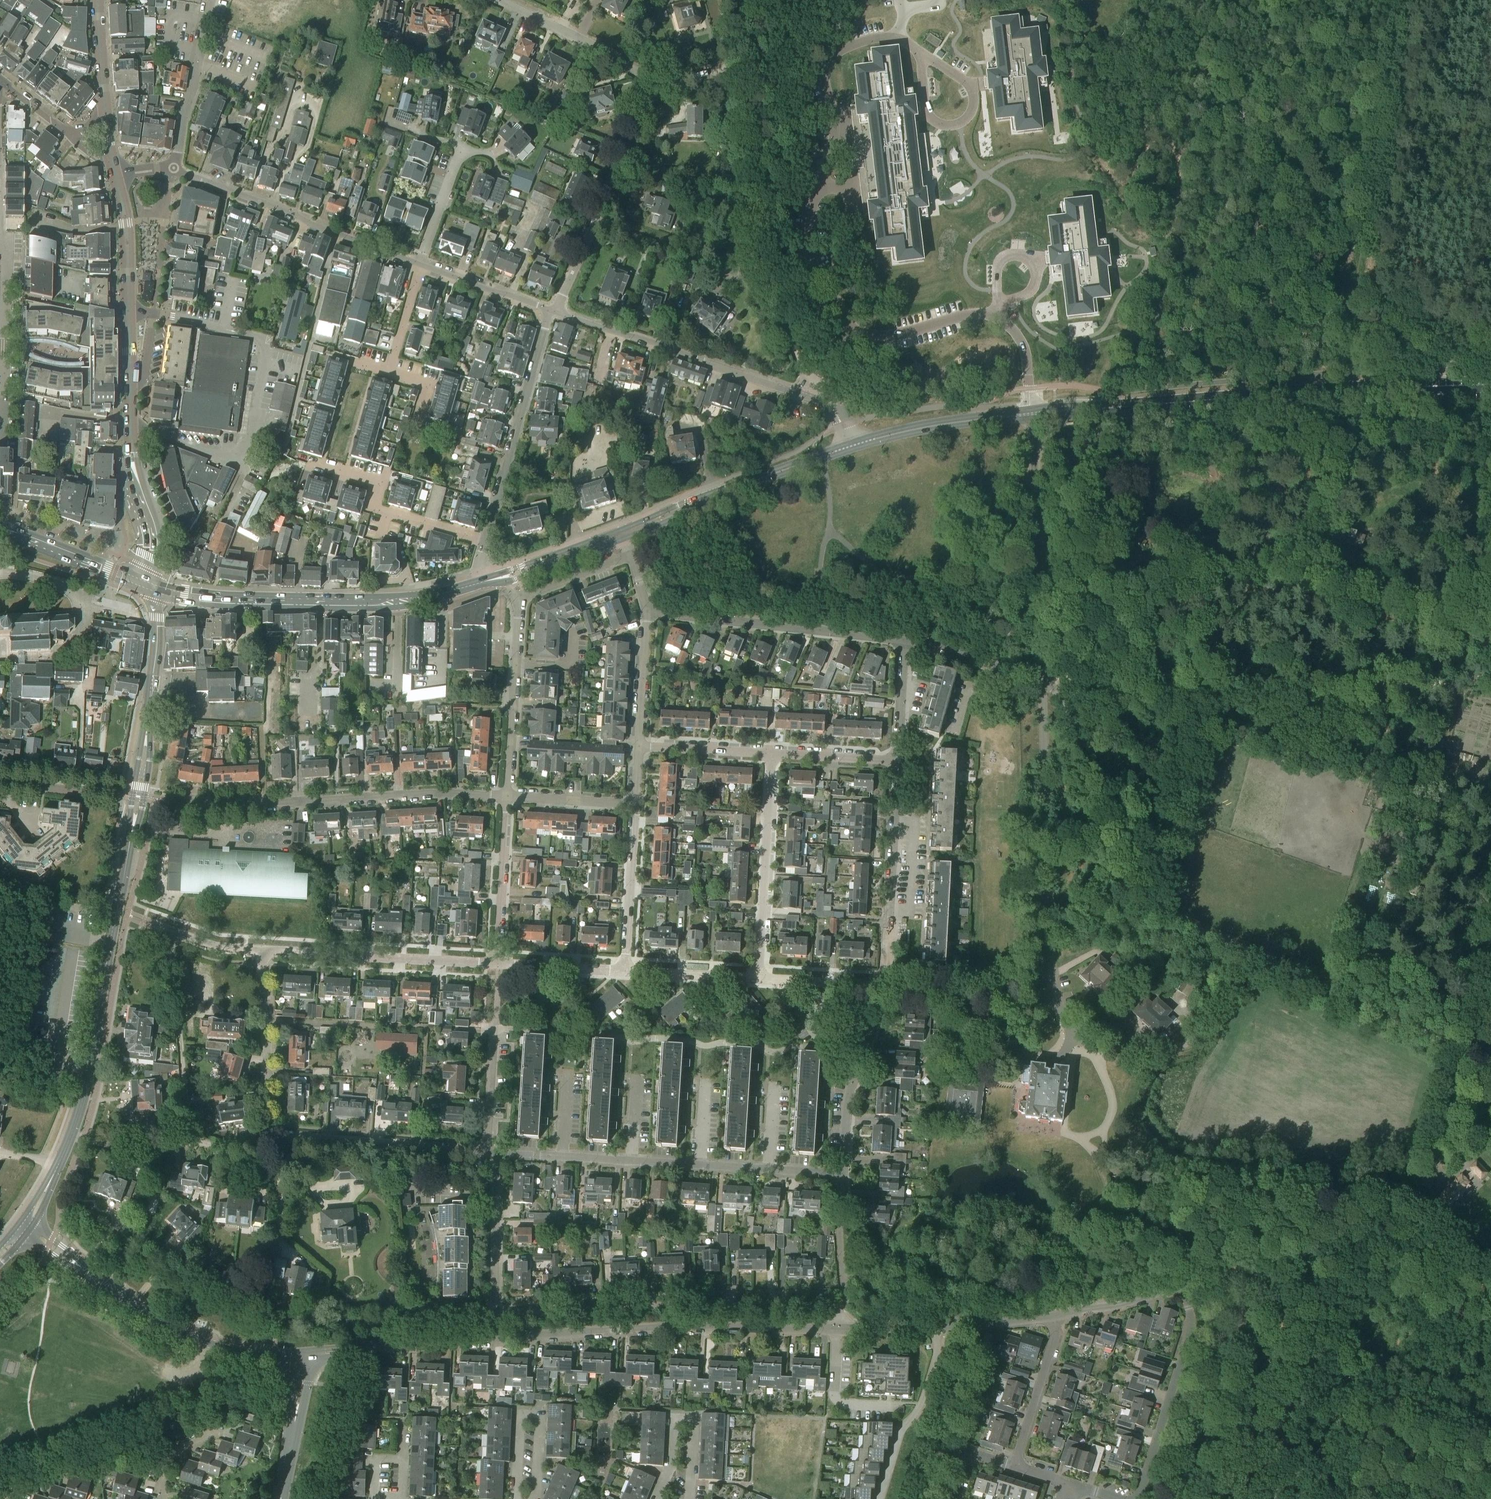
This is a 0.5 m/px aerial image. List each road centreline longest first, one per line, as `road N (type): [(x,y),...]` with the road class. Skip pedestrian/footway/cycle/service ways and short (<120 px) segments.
road 1 (primary): [(25,1226),(83,1101),(140,787),(158,623),(151,587)]
road 2 (unclassified): [(1490,1067),(1162,913),(1060,701),(1042,680)]
road 3 (residential): [(997,316),(864,333),(847,325),(812,250),(811,213),(833,138),(826,74),(831,58),(881,37),(899,38),(922,54)]
road 4 (track): [(1042,680),(1187,674),(1443,686),(1490,679)]
road 5 (track): [(816,399),(751,260),(737,191),(738,65),(750,0)]
road 6 (track): [(1453,682),(1445,631),(1308,592),(1333,417)]
road 7 (residential): [(495,1315),(825,1308),(835,1314),(837,1329)]
road 8 (primary): [(149,527),(130,444),(127,253),(115,175)]
road 9 (residential): [(495,1153),(843,1174)]
road 10 (residential): [(495,1337),(681,1327),(837,1329)]
road 11 (primary): [(151,587),(214,599),(380,603),(480,582)]
road 12 (primary): [(1490,385),(1161,403)]
road 13 (residential): [(506,797),(177,803)]
road 14 (residential): [(554,311),(816,399)]
road 15 (unclassified): [(1031,414),(1042,680)]
road 16 (residential): [(171,168),(419,264)]
road 17 (residential): [(903,639),(648,609)]
road 18 (primary): [(624,534),(852,446)]
road 19 (residential): [(83,1268),(197,1340),(303,1355)]
road 20 (unclassified): [(1490,1262),(1412,1248),(1255,1272)]
road 21 (track): [(1308,592),(1076,539)]
road 22 (residential): [(497,964),(260,951)]
road 23 (unclassified): [(1183,1498),(1255,1272)]
road 24 (residential): [(887,986),(897,760)]
road 25 (residential): [(758,978),(771,753)]
road 26 (residential): [(1135,1498),(1193,1326),(1182,1284)]
road 27 (residential): [(563,295),(653,90)]
road 28 (residential): [(545,329),(486,539)]
road 29 (residential): [(271,1136),(486,1152)]
road 30 (residential): [(486,539),(374,508),(381,483),(311,463)]
road 31 (track): [(1443,686),(1454,712),(1438,786),(1445,815),(1423,878)]
road 32 (residential): [(518,599),(506,797)]
road 33 (residential): [(843,1174),(849,1099),(887,986)]
road 34 (residential): [(303,1355),(495,1337)]
road 35 (residential): [(879,1498),(900,1432),(933,1378),(945,1325)]
road 36 (residential): [(271,1136),(260,951)]
road 37 (primary): [(1031,414),(852,446)]
road 38 (residential): [(689,1498),(692,1418),(674,1418),(671,1469),(658,1498)]
road 39 (residential): [(653,90),(642,73),(502,0)]
road 40 (residential): [(171,168),(212,0)]
road 41 (residential): [(506,797),(497,964)]
road 42 (residential): [(624,970),(634,806)]
road 43 (residential): [(495,1153),(495,1315)]
road 44 (primary): [(151,587),(0,530)]
road 45 (residential): [(1015,1466),(1064,1313)]
road 46 (residential): [(922,54),(968,83),(974,103),(963,121),(943,125),(923,101)]
road 47 (residential): [(1042,680),(903,639)]
road 48 (residential): [(281,1498),(303,1355)]
road 49 (residential): [(0,371),(8,236),(0,235)]
road 50 (residential): [(419,264),(554,311)]
road 51 (residential): [(638,746),(648,609)]
road 52 (residential): [(758,978),(624,970)]
road 53 (residential): [(771,753),(638,746)]
road 54 (residential): [(496,1020),(486,1152)]
road 55 (primary): [(1161,403),(1031,414)]
road 56 (primary): [(1031,414),(1161,403)]
road 57 (residential): [(887,986),(758,978)]
road 58 (residential): [(634,806),(506,797)]
road 59 (residential): [(624,970),(497,964)]
road 60 (residential): [(897,760),(771,753)]
road 61 (primary): [(507,577),(624,534)]
road 62 (residential): [(419,264),(461,148)]
road 63 (residential): [(518,599),(632,555)]
road 64 (residential): [(1064,1313),(1182,1284)]
road 65 (residential): [(897,760),(903,639)]

